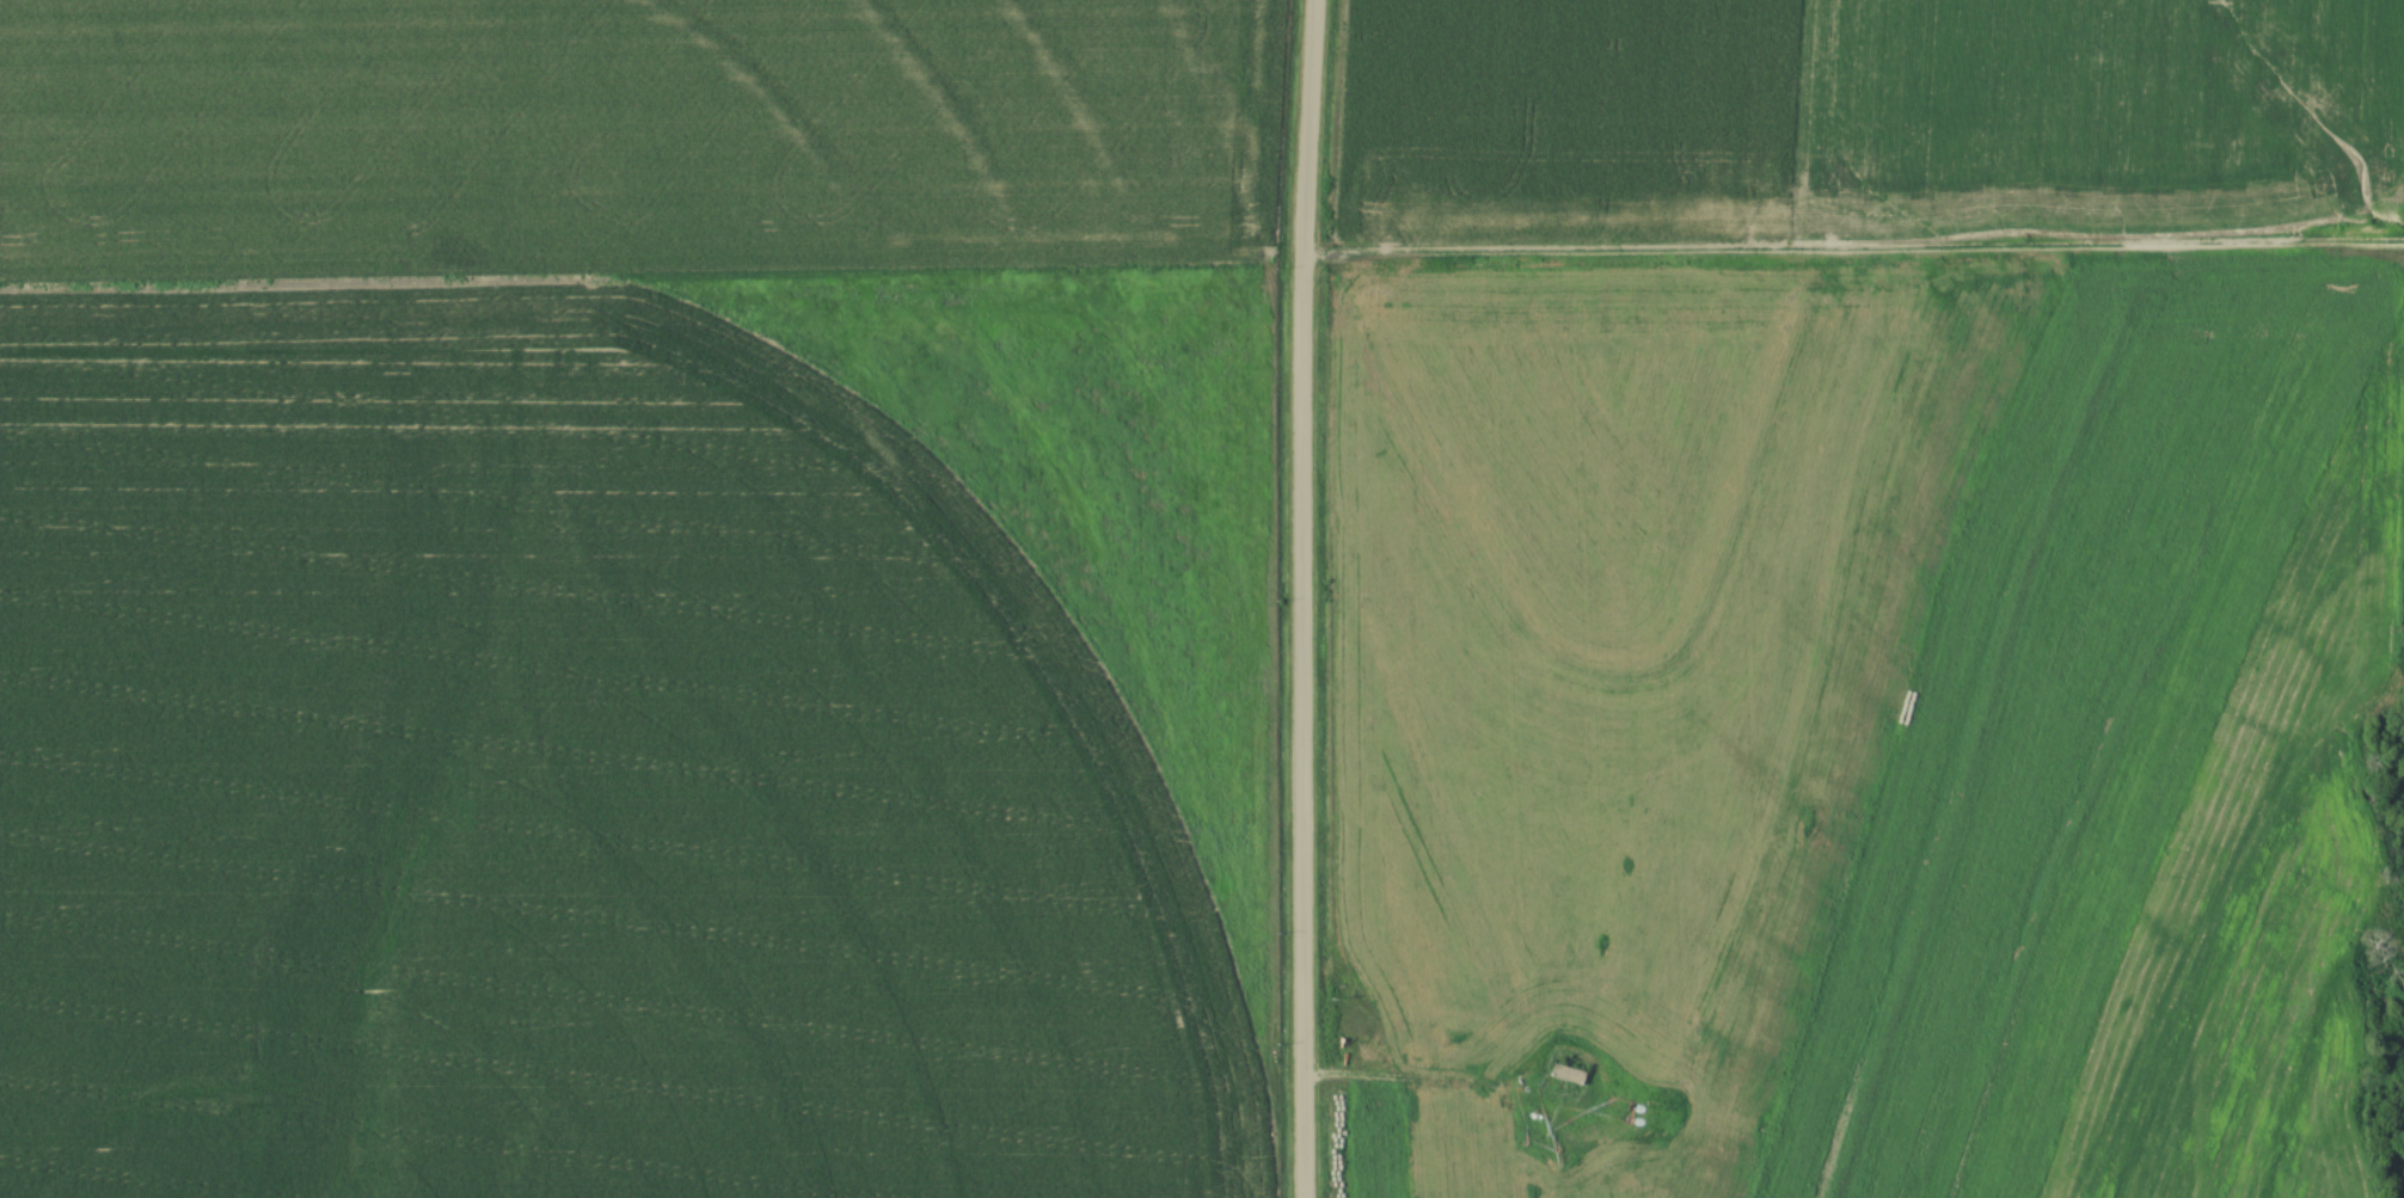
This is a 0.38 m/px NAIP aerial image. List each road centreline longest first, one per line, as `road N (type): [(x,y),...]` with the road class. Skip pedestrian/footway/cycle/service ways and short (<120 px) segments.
road 1 (tertiary): [(1311,0),(1295,400),(1297,1197)]

